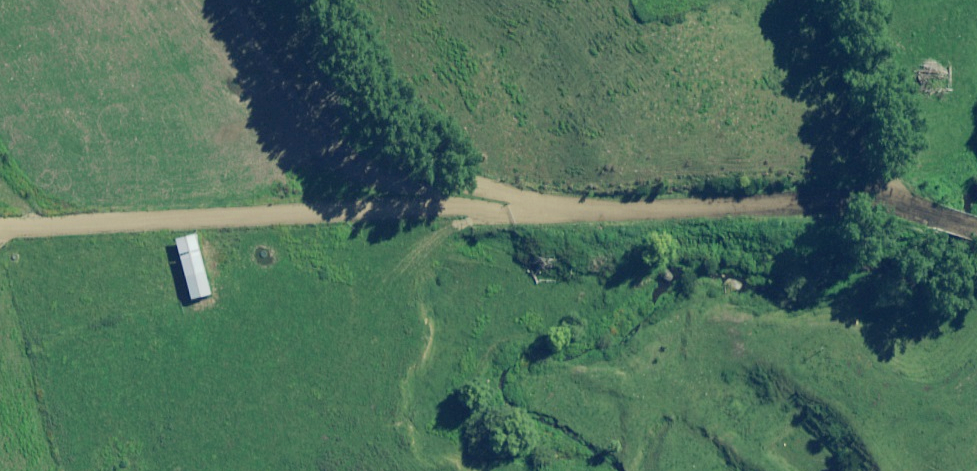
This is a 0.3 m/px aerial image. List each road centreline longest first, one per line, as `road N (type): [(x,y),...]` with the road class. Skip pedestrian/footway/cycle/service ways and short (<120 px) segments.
road 1 (track): [(954,163),(927,175),(591,236),(410,225),(399,122),(332,0)]
road 2 (track): [(410,225),(0,221)]
road 3 (track): [(855,0),(954,163)]

